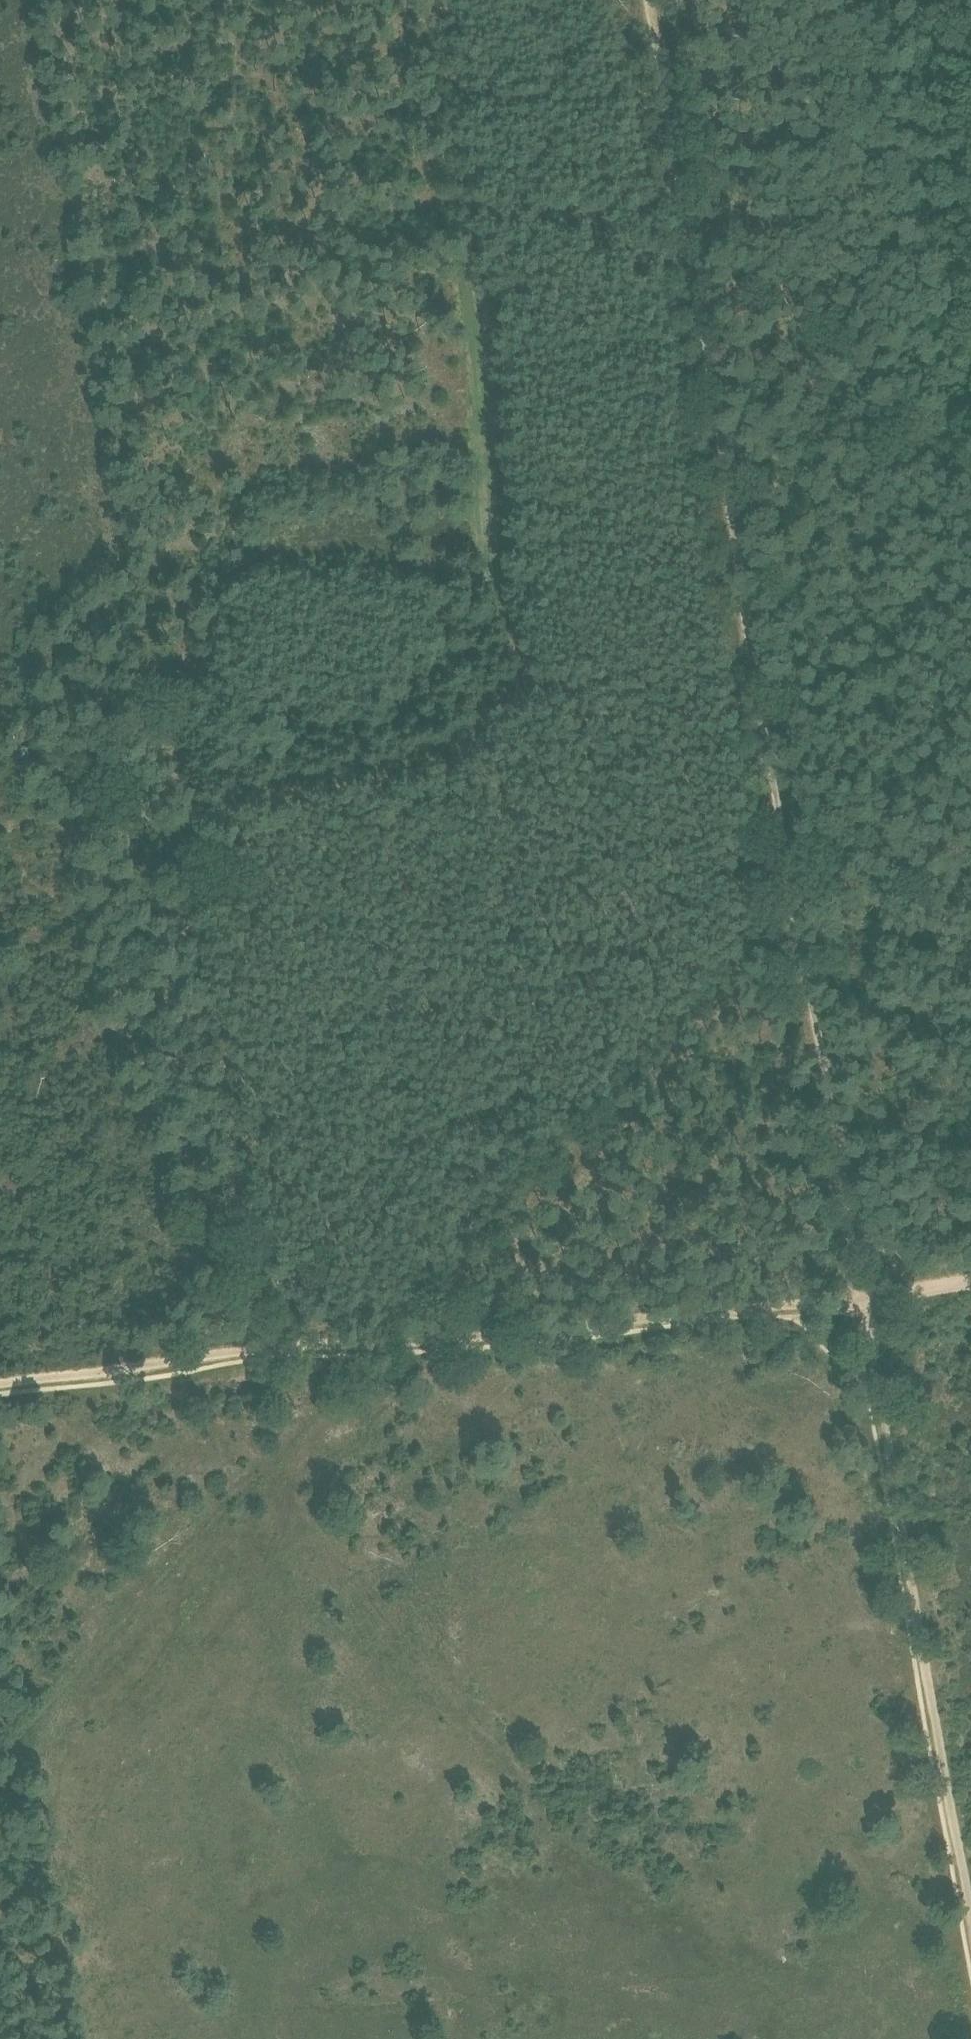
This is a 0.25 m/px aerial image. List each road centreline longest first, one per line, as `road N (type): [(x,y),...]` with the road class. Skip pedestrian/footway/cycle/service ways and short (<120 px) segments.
road 1 (track): [(645,0),(861,1294)]
road 2 (track): [(0,1384),(861,1294)]
road 3 (track): [(861,1294),(970,1909)]

